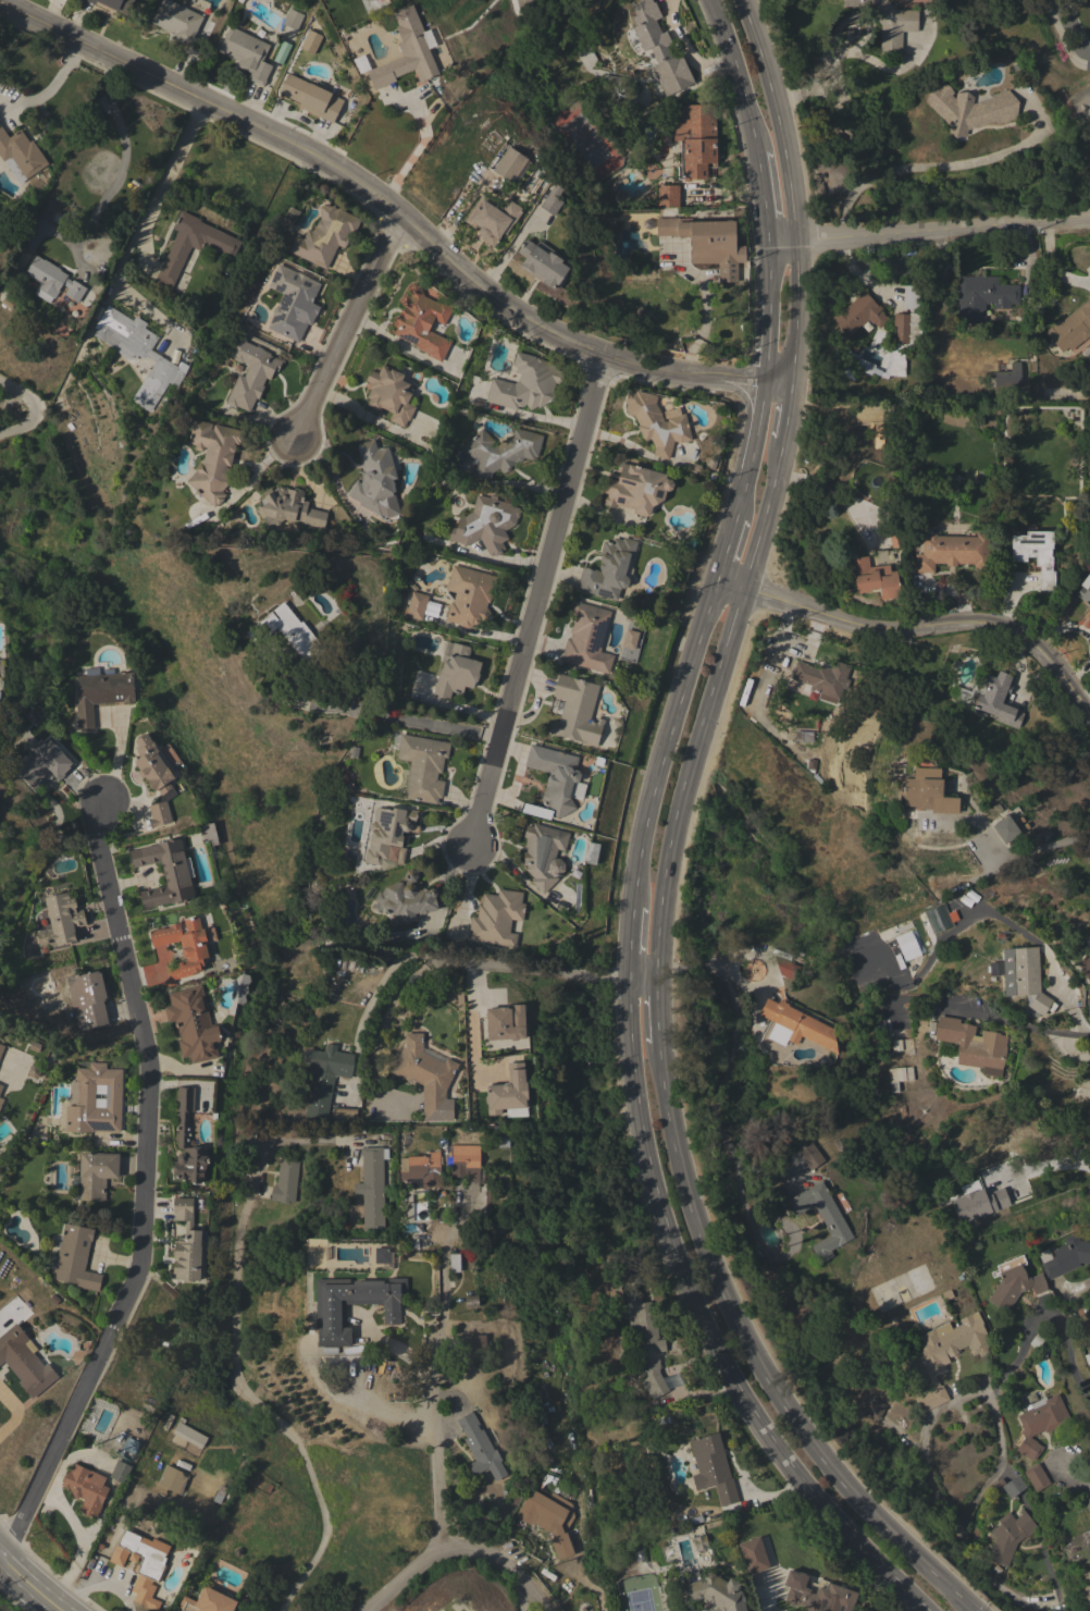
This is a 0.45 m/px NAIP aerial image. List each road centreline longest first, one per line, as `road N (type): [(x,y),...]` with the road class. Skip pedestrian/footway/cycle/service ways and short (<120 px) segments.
road 1 (tertiary): [(4,0),(331,162),(531,324),(684,373),(793,390)]
road 2 (residential): [(5,1562),(144,1256),(148,1054),(100,838),(103,802)]
road 3 (primary): [(625,979),(651,1198),(683,1293),(755,1423),(926,1610)]
road 4 (primary): [(979,1610),(830,1471),(767,1387),(690,1201),(656,1041)]
road 5 (primary): [(656,982),(660,897),(678,806),(784,442)]
road 6 (residential): [(603,352),(470,841)]
road 7 (residential): [(1089,715),(1056,668),(1005,627),(979,620),(877,630),(713,576)]
road 8 (primary): [(793,390),(794,234),(782,124),(744,0)]
road 9 (residential): [(656,982),(408,958),(385,979),(358,1041)]
road 10 (residential): [(52,401),(211,98)]
road 11 (primary): [(713,576),(653,782),(632,903)]
road 12 (residential): [(767,236),(1089,219)]
road 13 (primary): [(767,236),(764,385),(732,516)]
road 14 (residential): [(401,212),(293,441)]
road 15 (residential): [(368,1610),(441,1545),(506,1557),(547,1610)]
road 16 (primary): [(709,0),(757,156)]
road 17 (residential): [(954,1008),(1089,1037)]

